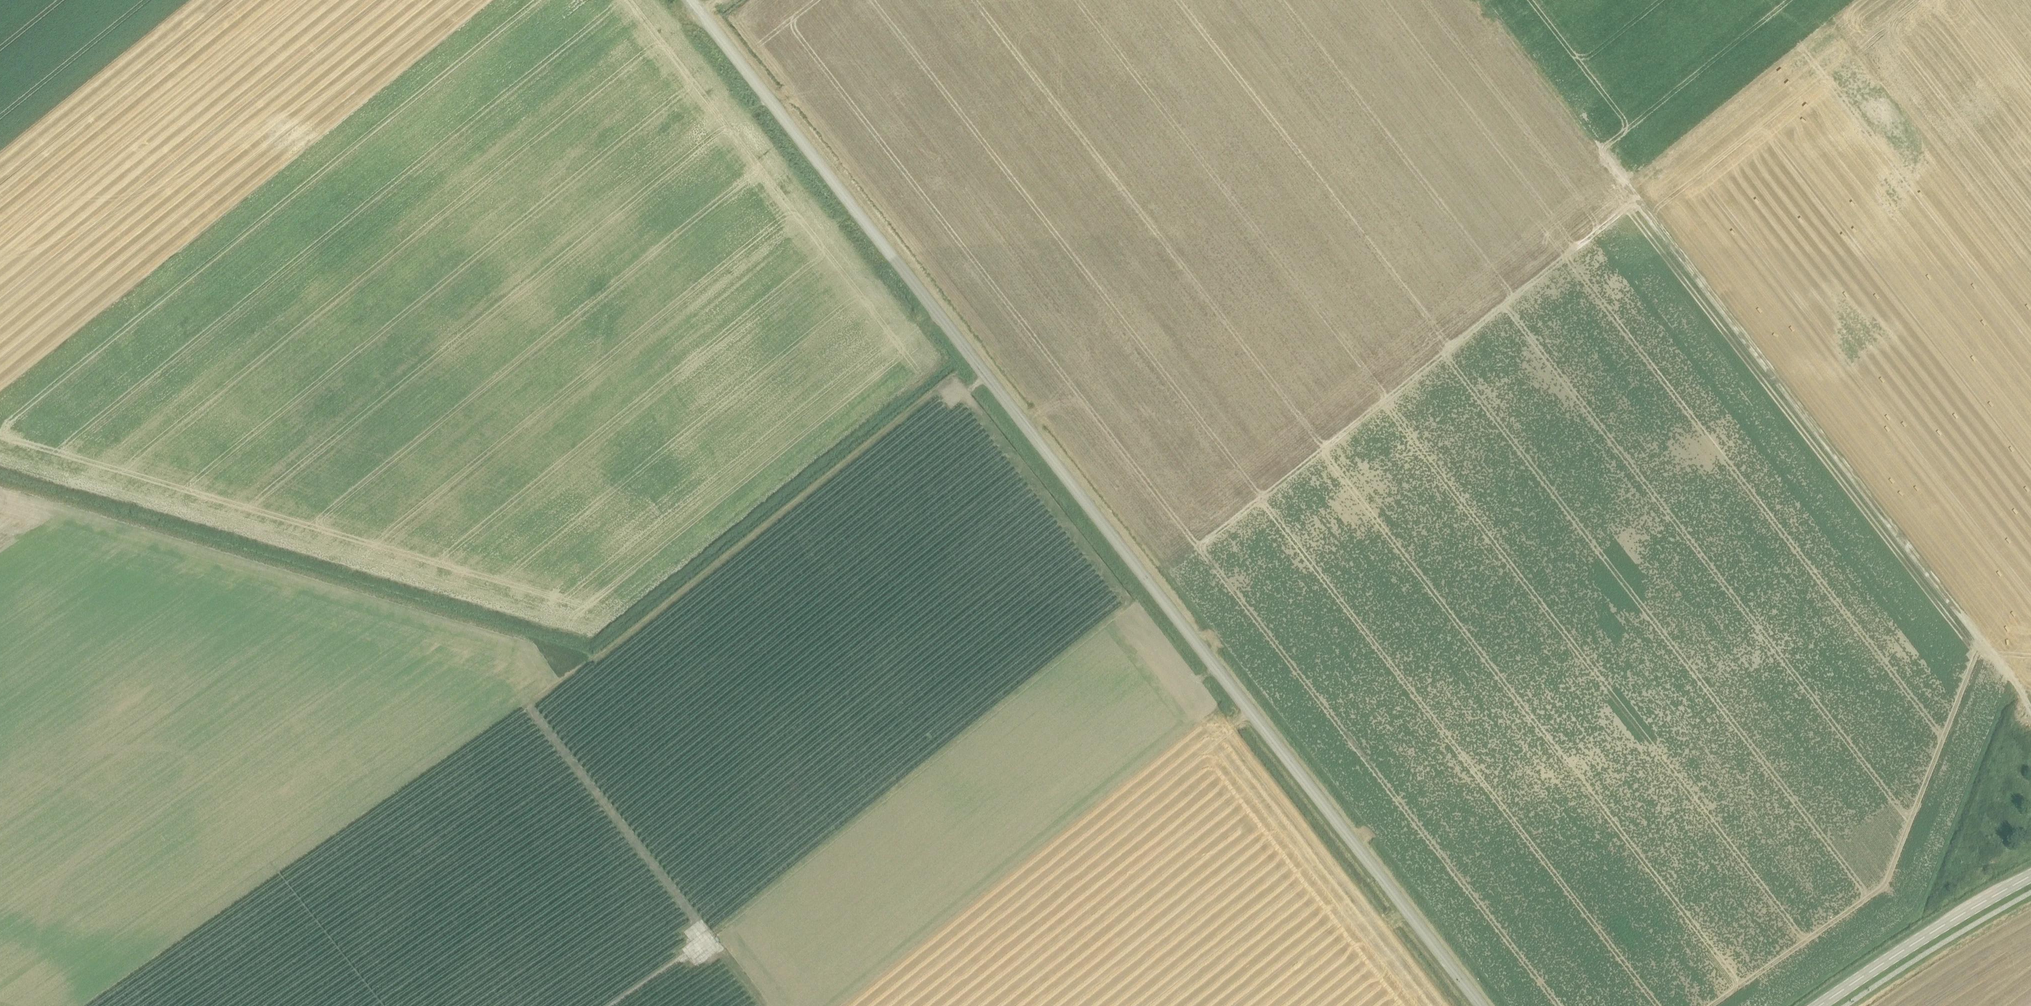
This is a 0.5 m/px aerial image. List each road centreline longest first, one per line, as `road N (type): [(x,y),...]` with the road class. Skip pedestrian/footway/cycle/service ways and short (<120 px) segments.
road 1 (tertiary): [(1481,1005),(689,0)]
road 2 (track): [(2030,709),(1500,24)]
road 3 (tertiary): [(1820,1005),(2030,876)]

